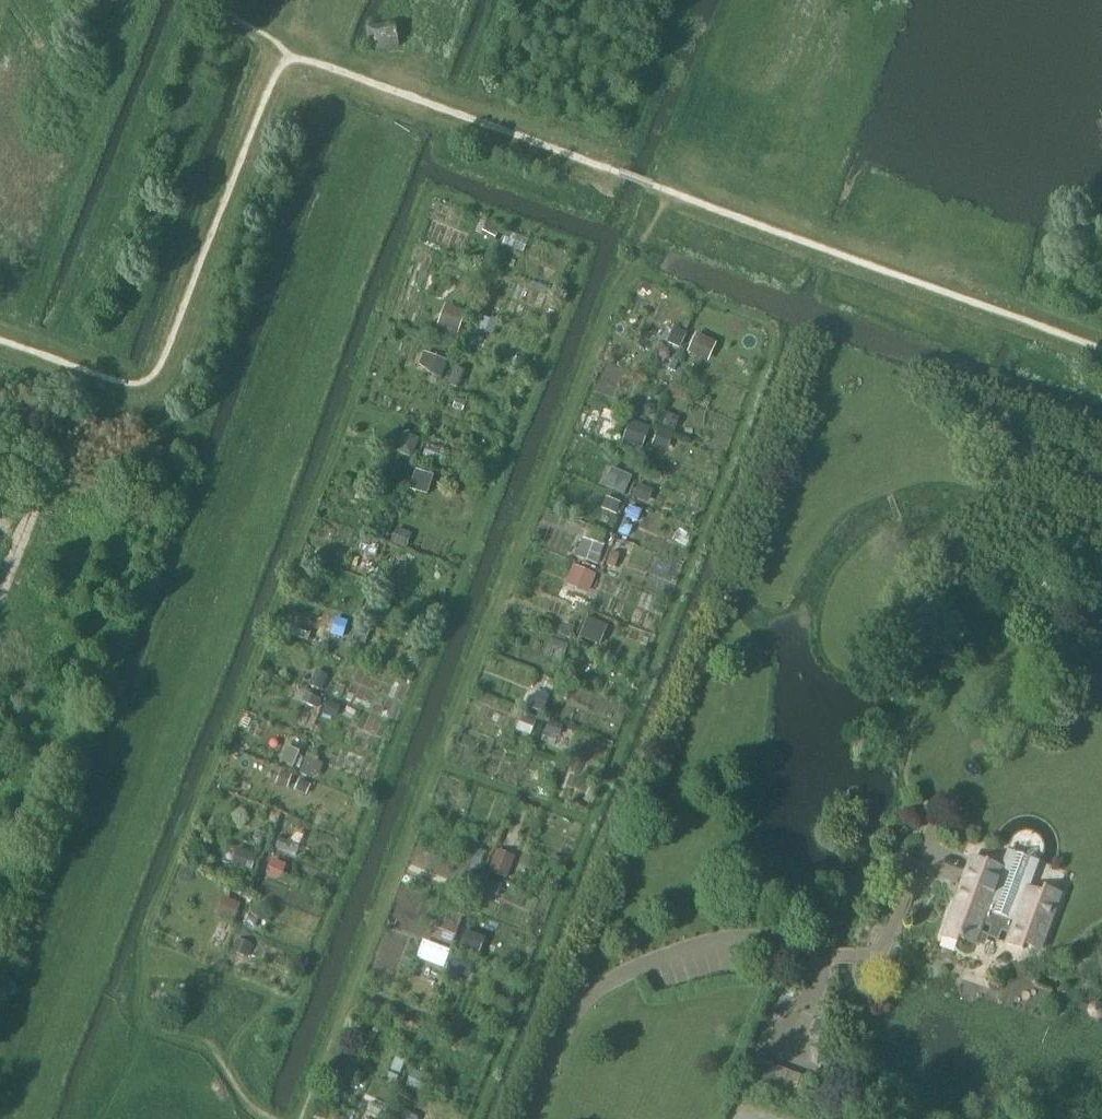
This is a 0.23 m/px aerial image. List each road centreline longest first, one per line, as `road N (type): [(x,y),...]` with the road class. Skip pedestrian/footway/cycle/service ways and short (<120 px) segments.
road 1 (track): [(301,1118),(622,281)]

